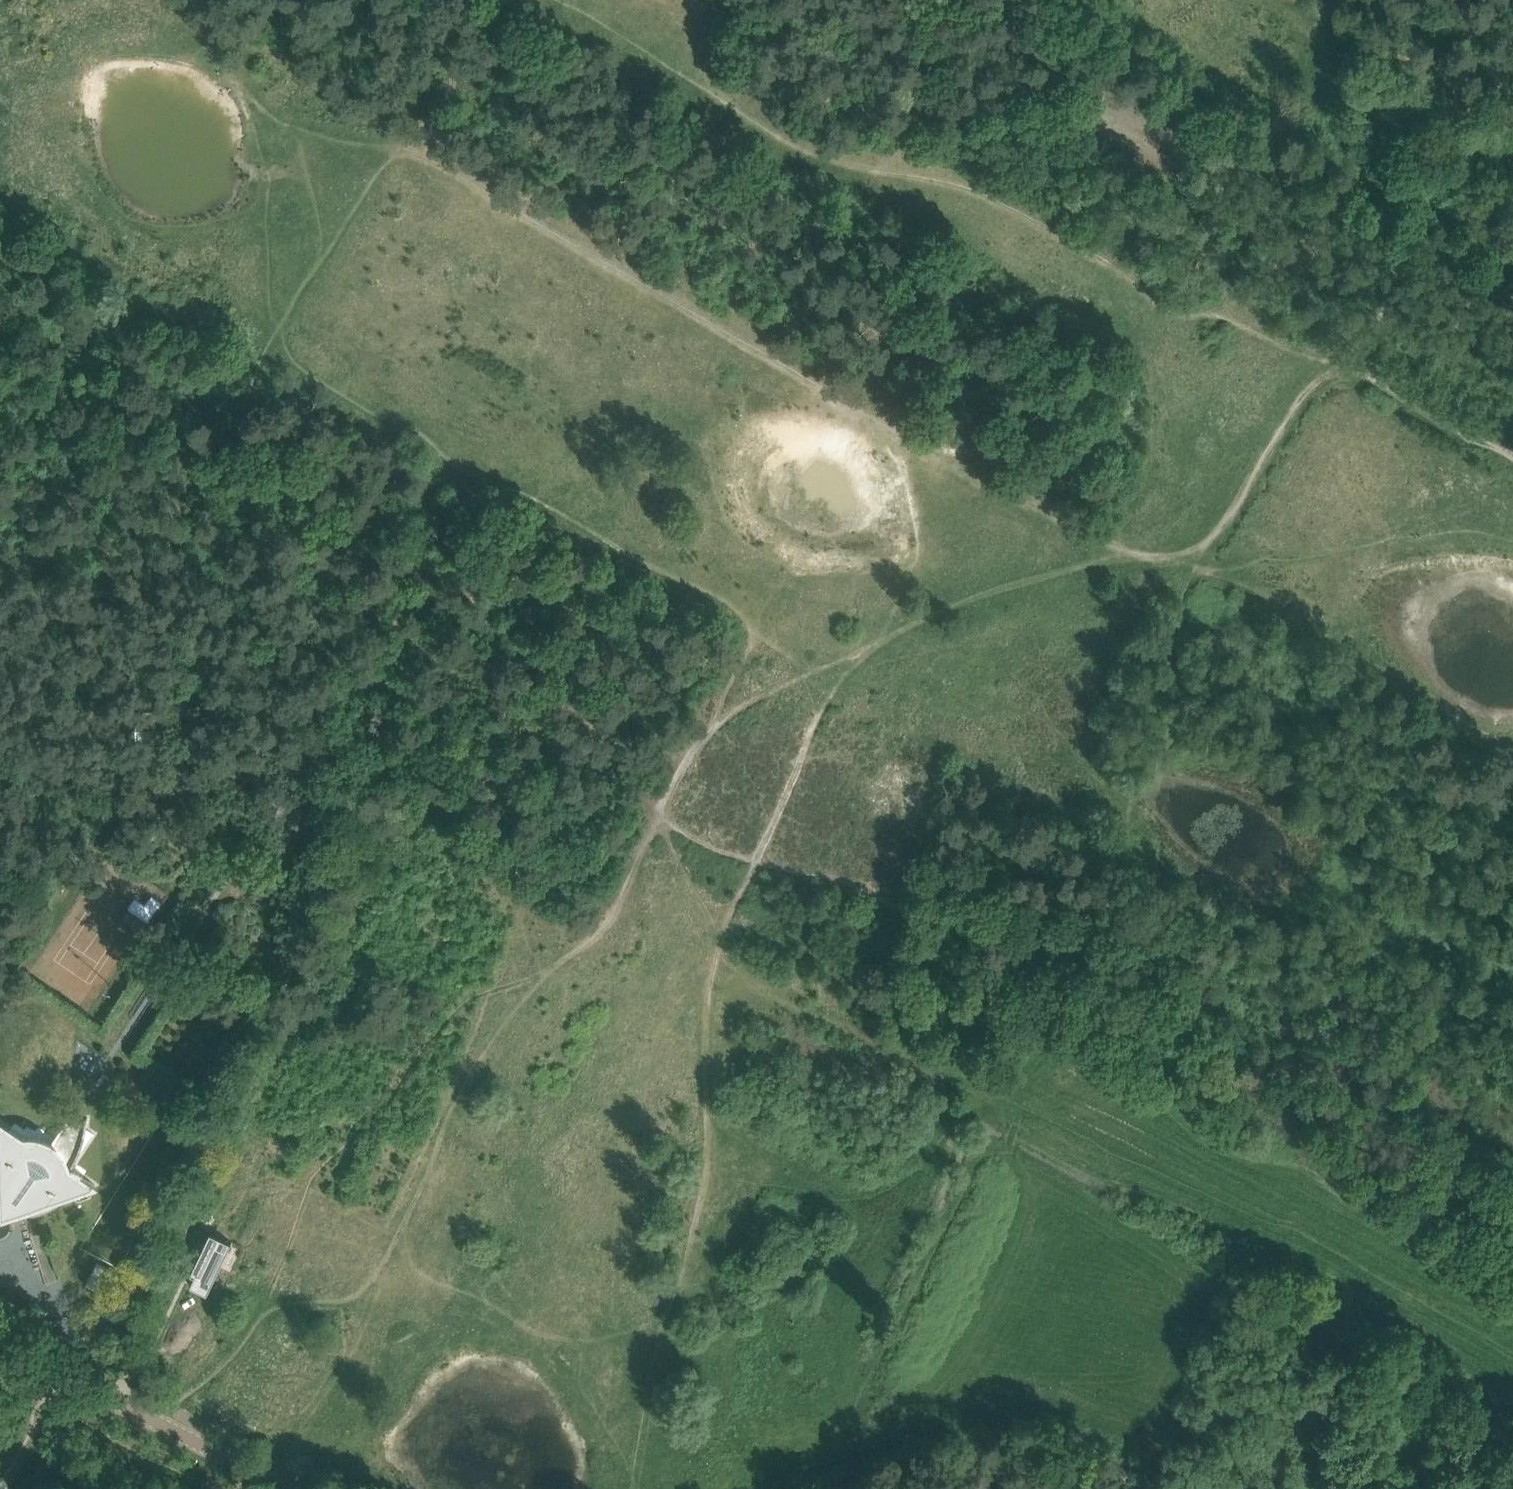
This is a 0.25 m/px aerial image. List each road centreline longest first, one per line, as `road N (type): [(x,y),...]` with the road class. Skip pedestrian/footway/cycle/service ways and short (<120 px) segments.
road 1 (unclassified): [(288,1488),(0,1343)]

